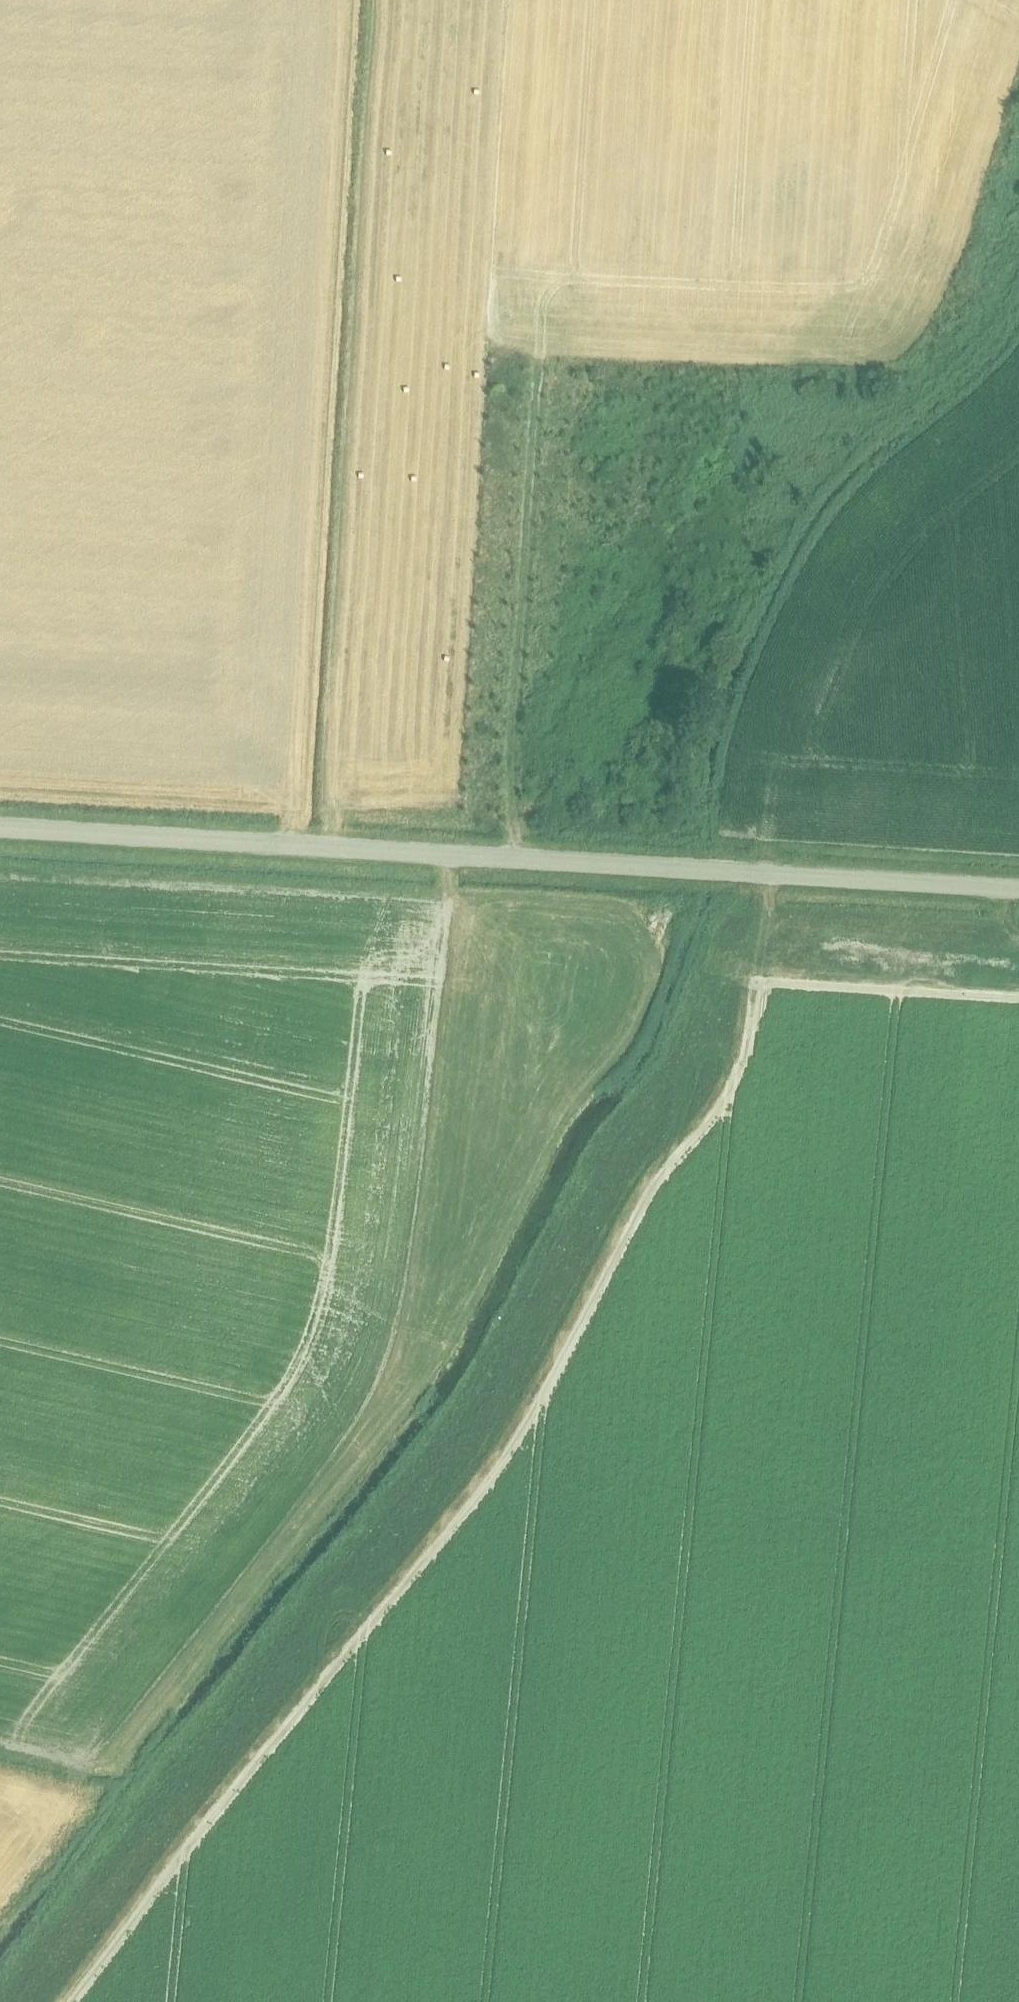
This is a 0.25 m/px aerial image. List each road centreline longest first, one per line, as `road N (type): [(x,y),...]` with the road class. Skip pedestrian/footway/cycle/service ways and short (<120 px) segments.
road 1 (unclassified): [(0,827),(1018,887)]
road 2 (track): [(530,376),(513,857)]

